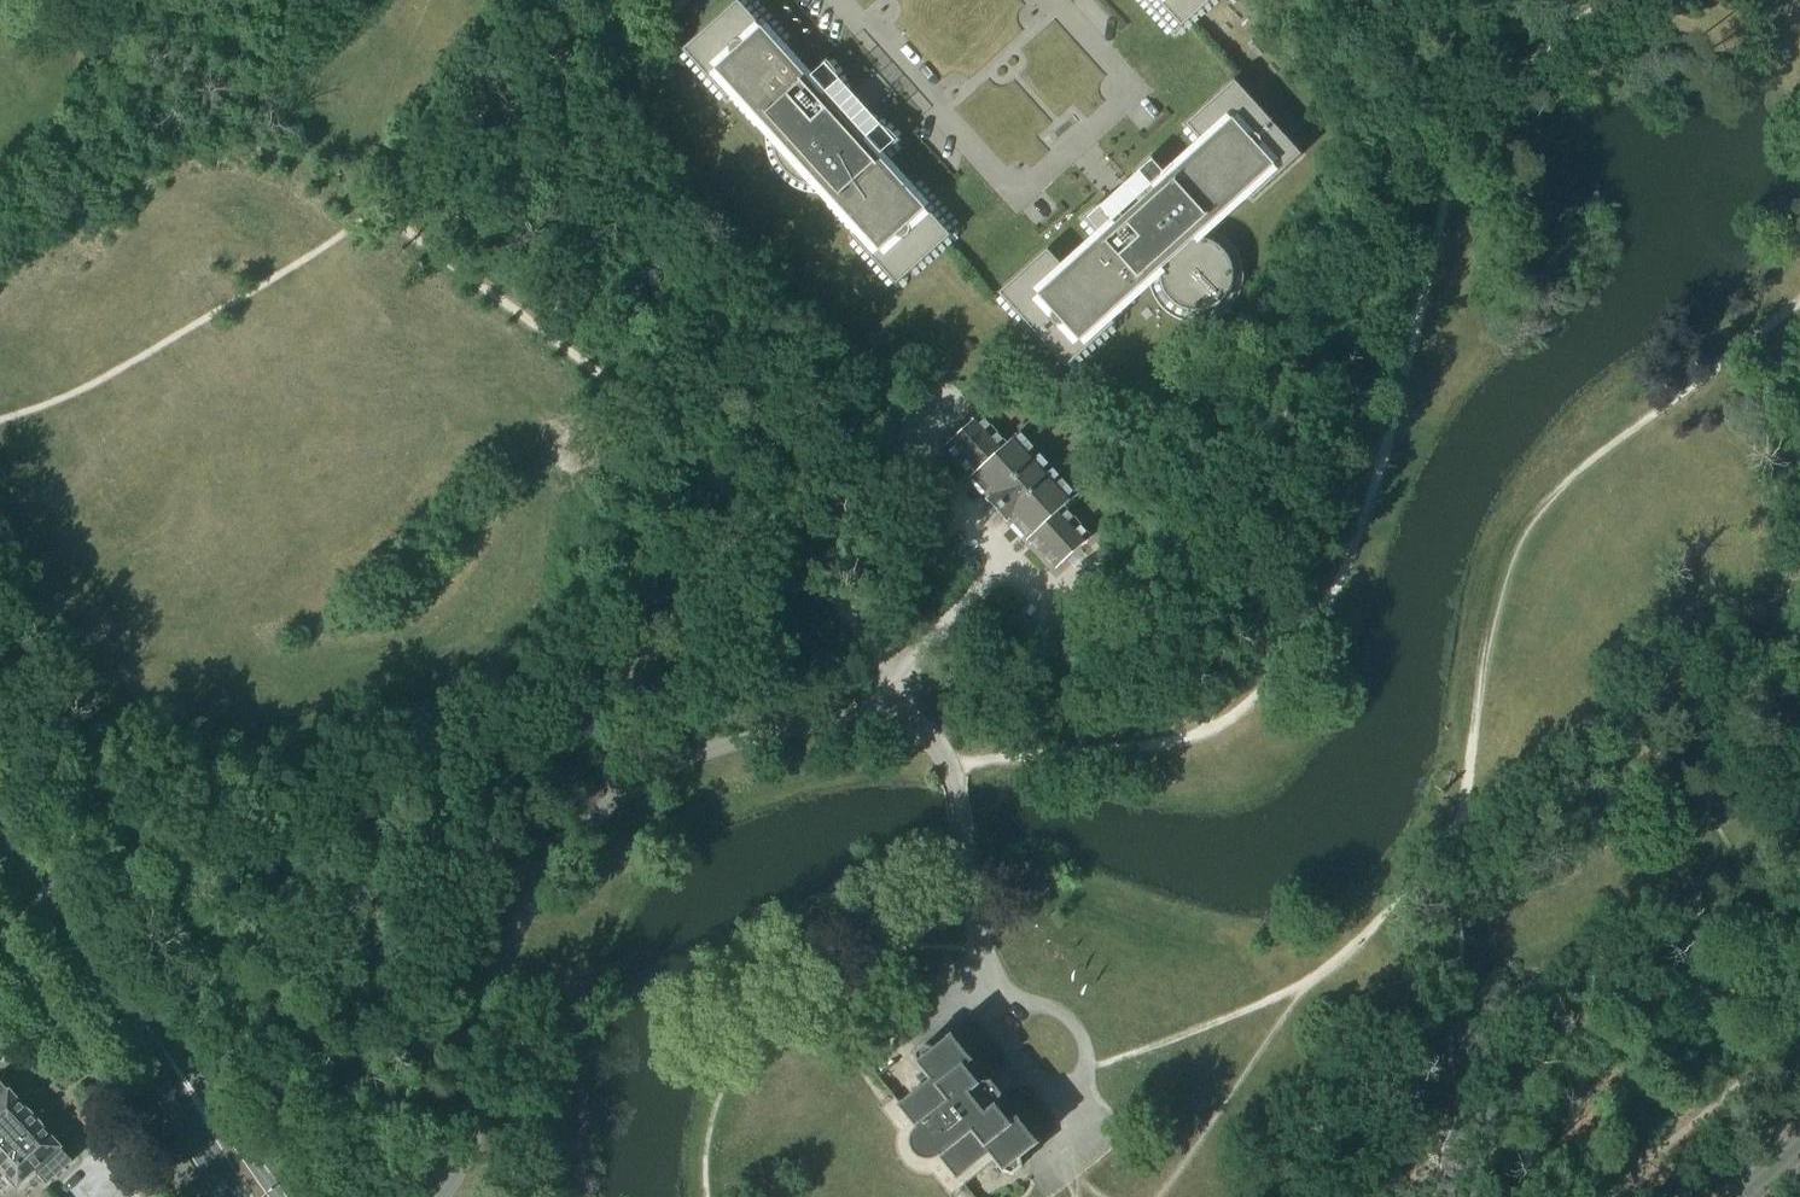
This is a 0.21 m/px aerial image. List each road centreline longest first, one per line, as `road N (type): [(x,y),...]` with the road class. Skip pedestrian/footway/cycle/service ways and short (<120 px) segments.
road 1 (primary): [(274,1196),(172,1055),(115,990)]
road 2 (primary): [(115,990),(230,1196)]
road 3 (primary): [(115,990),(0,839)]

